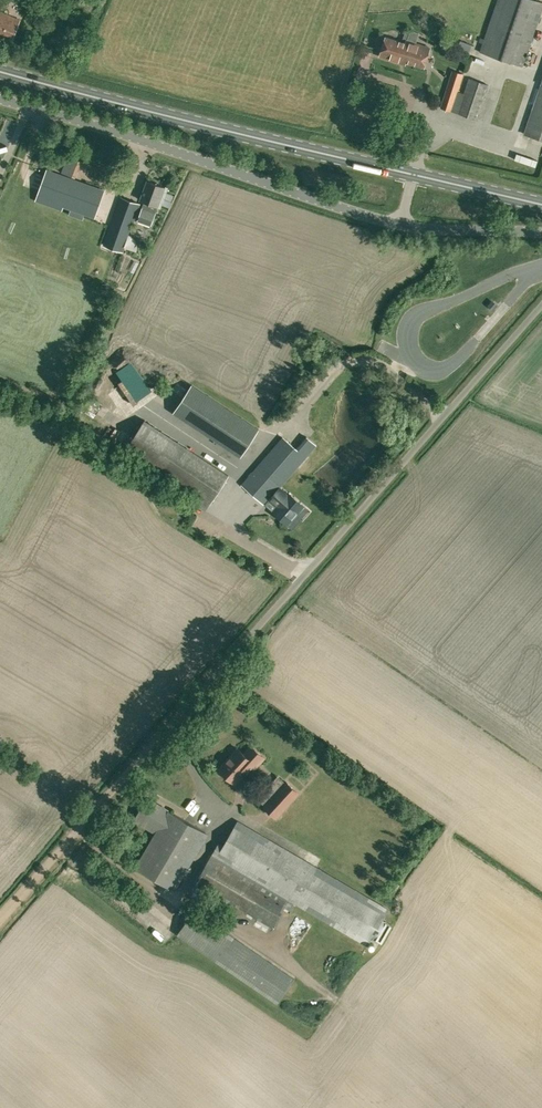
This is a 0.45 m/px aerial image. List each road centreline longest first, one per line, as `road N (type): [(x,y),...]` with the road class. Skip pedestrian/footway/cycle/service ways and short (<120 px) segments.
road 1 (unclassified): [(107,812),(541,304)]
road 2 (unclassified): [(541,232),(402,228),(0,97)]
road 3 (primary): [(541,204),(0,70)]
road 4 (track): [(0,933),(107,812)]

